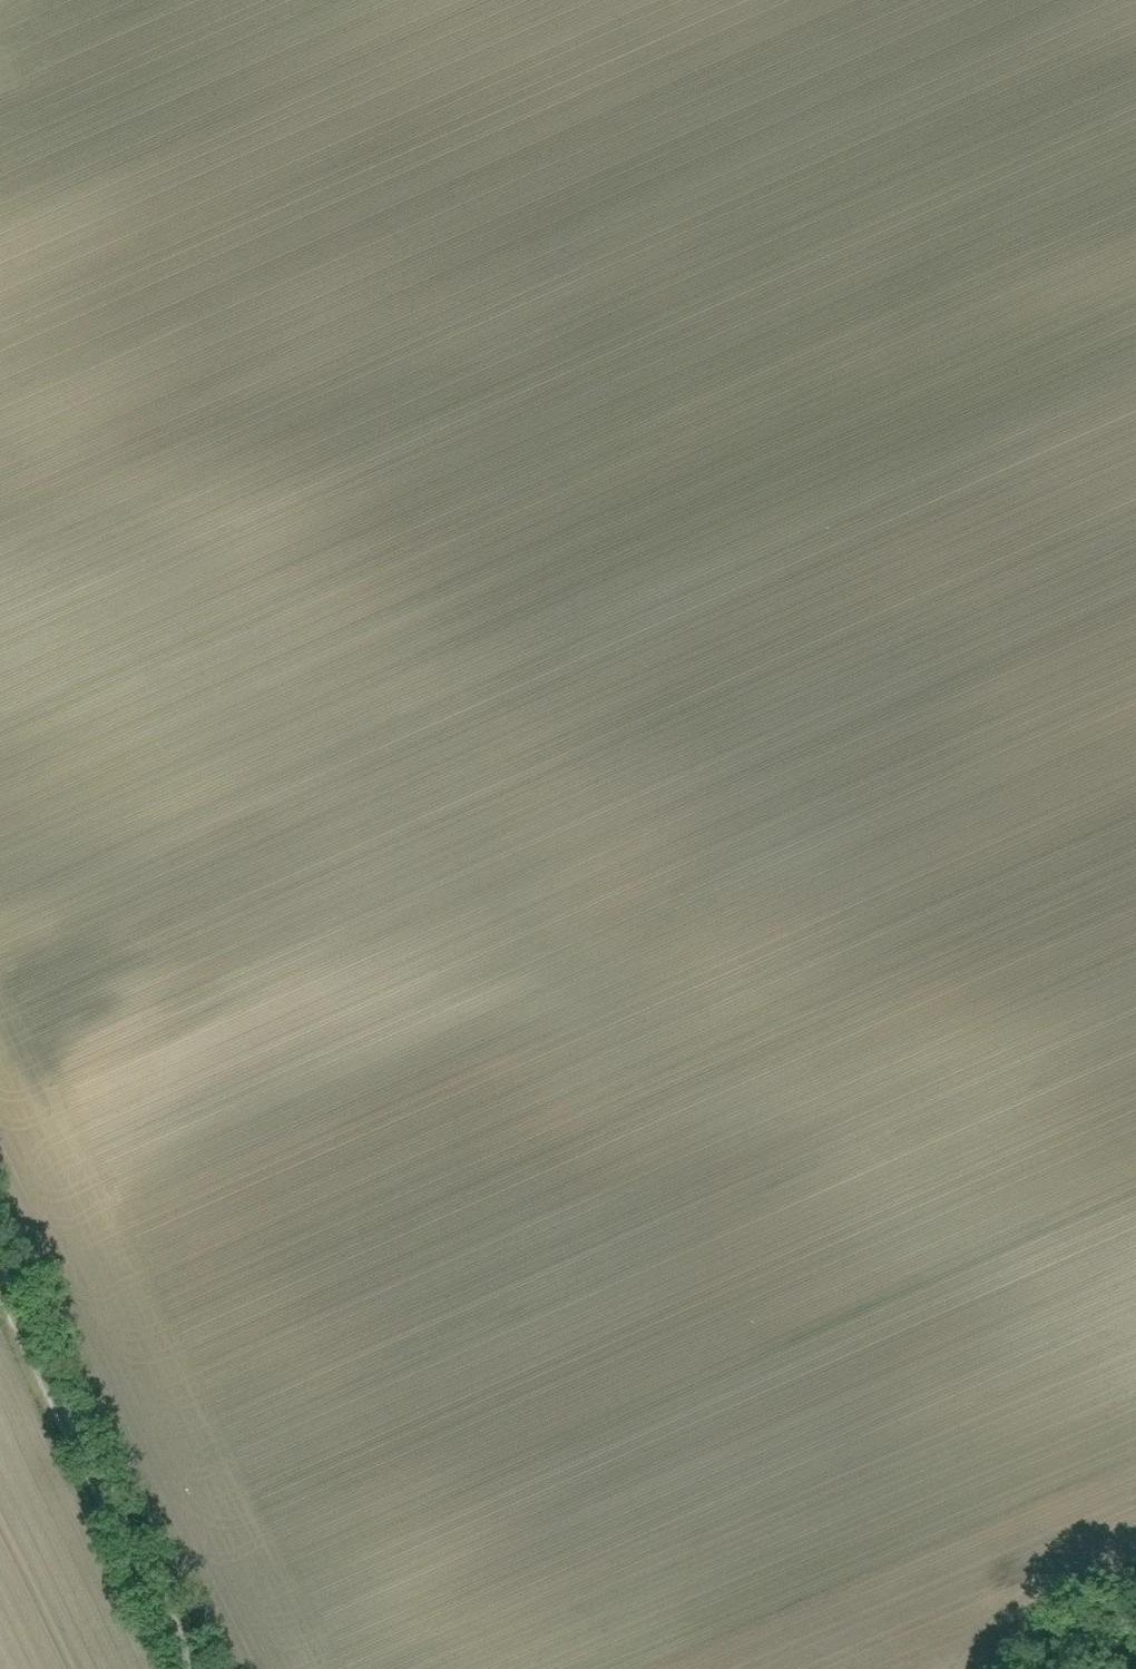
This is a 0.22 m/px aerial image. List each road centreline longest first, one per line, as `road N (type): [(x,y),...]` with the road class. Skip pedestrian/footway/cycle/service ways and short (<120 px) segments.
road 1 (unclassified): [(168,1668),(0,1324)]

